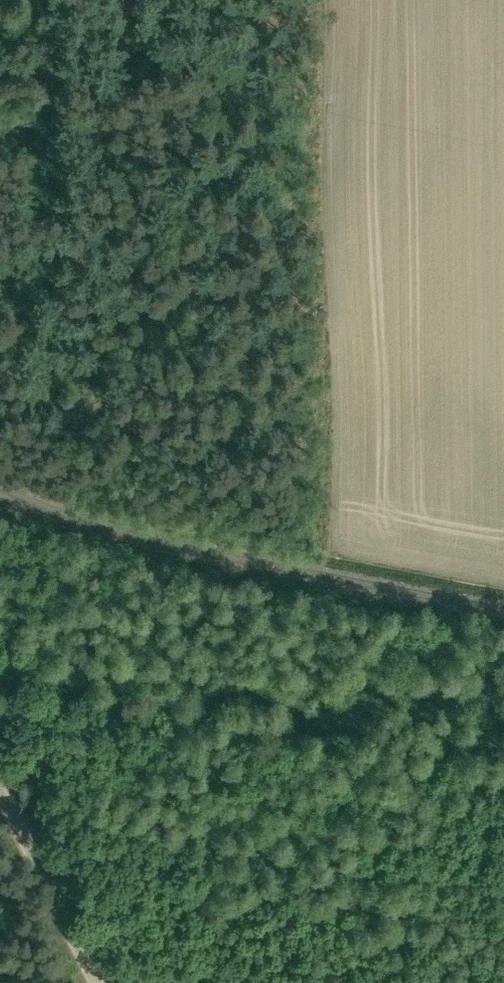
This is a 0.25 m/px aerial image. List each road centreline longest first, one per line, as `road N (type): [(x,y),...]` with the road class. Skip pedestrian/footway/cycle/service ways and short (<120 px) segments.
road 1 (unclassified): [(0,808),(89,982)]

